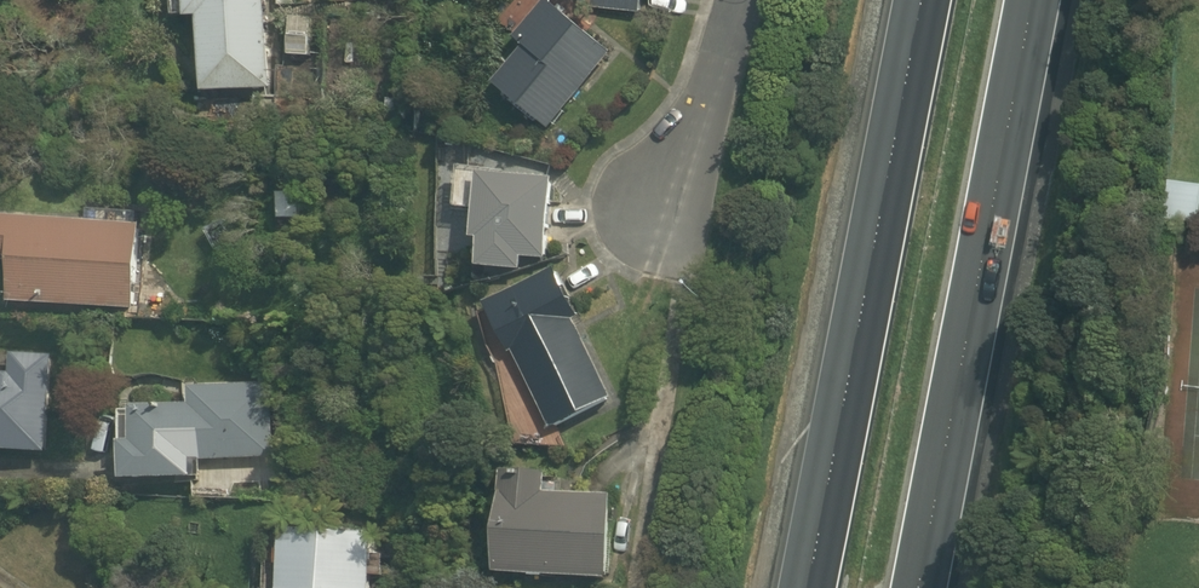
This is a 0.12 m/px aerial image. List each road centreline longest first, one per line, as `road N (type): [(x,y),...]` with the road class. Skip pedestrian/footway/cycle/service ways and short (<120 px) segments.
road 1 (motorway): [(801,587),(919,0)]
road 2 (motorway): [(1030,0),(913,587)]
road 3 (residential): [(728,0),(660,233)]

